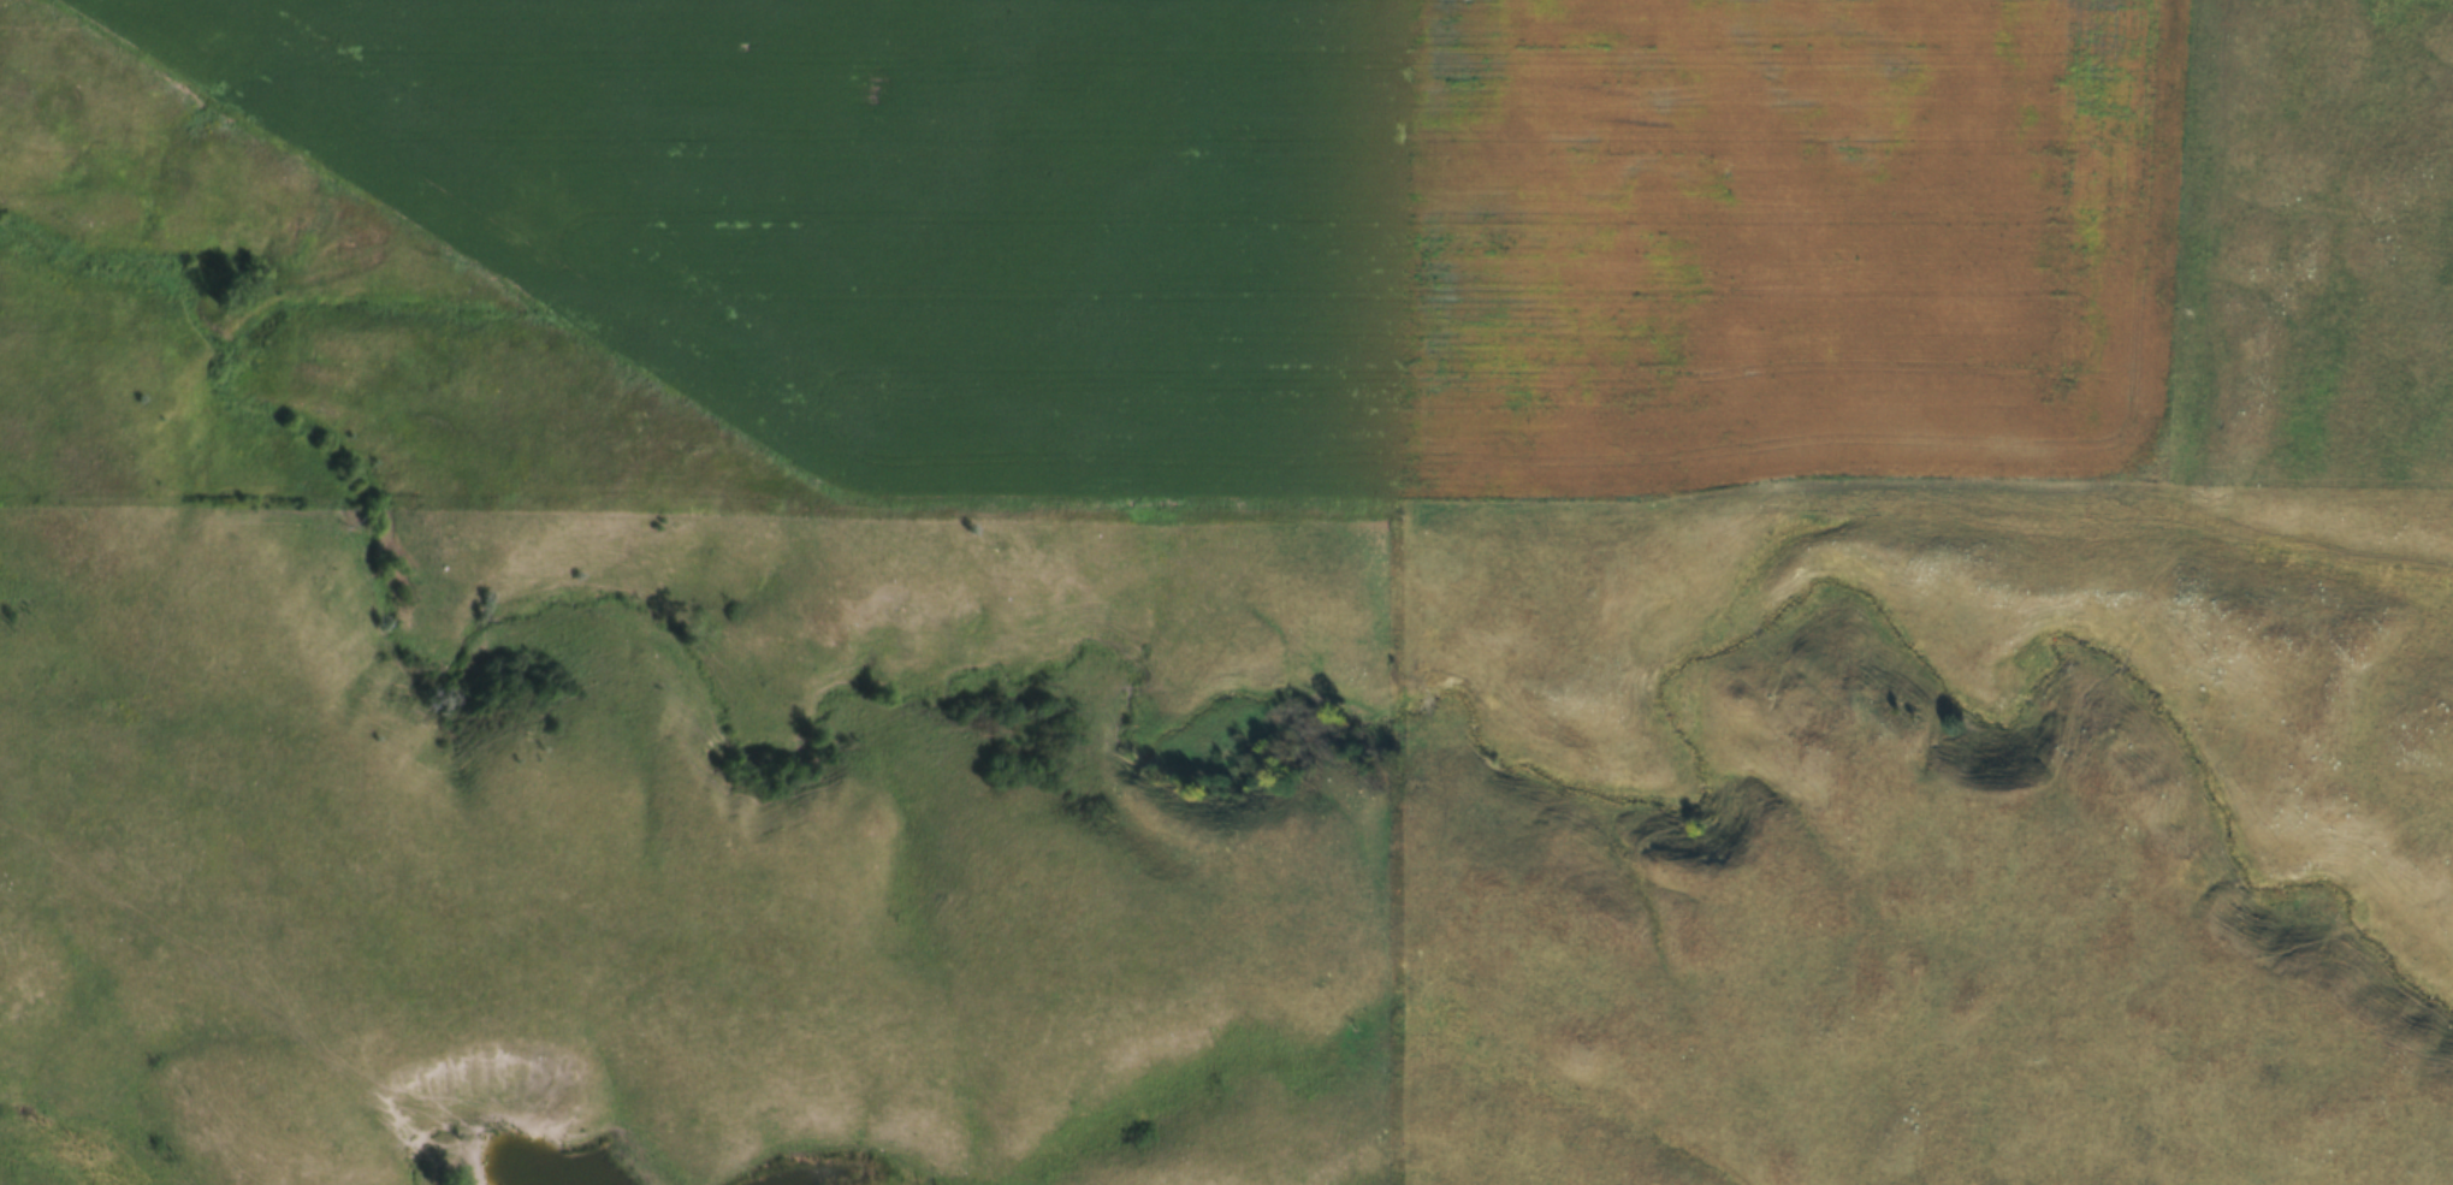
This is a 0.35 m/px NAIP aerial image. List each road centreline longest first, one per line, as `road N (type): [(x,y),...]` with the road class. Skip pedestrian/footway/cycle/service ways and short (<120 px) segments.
road 1 (track): [(2452,522),(0,518)]

